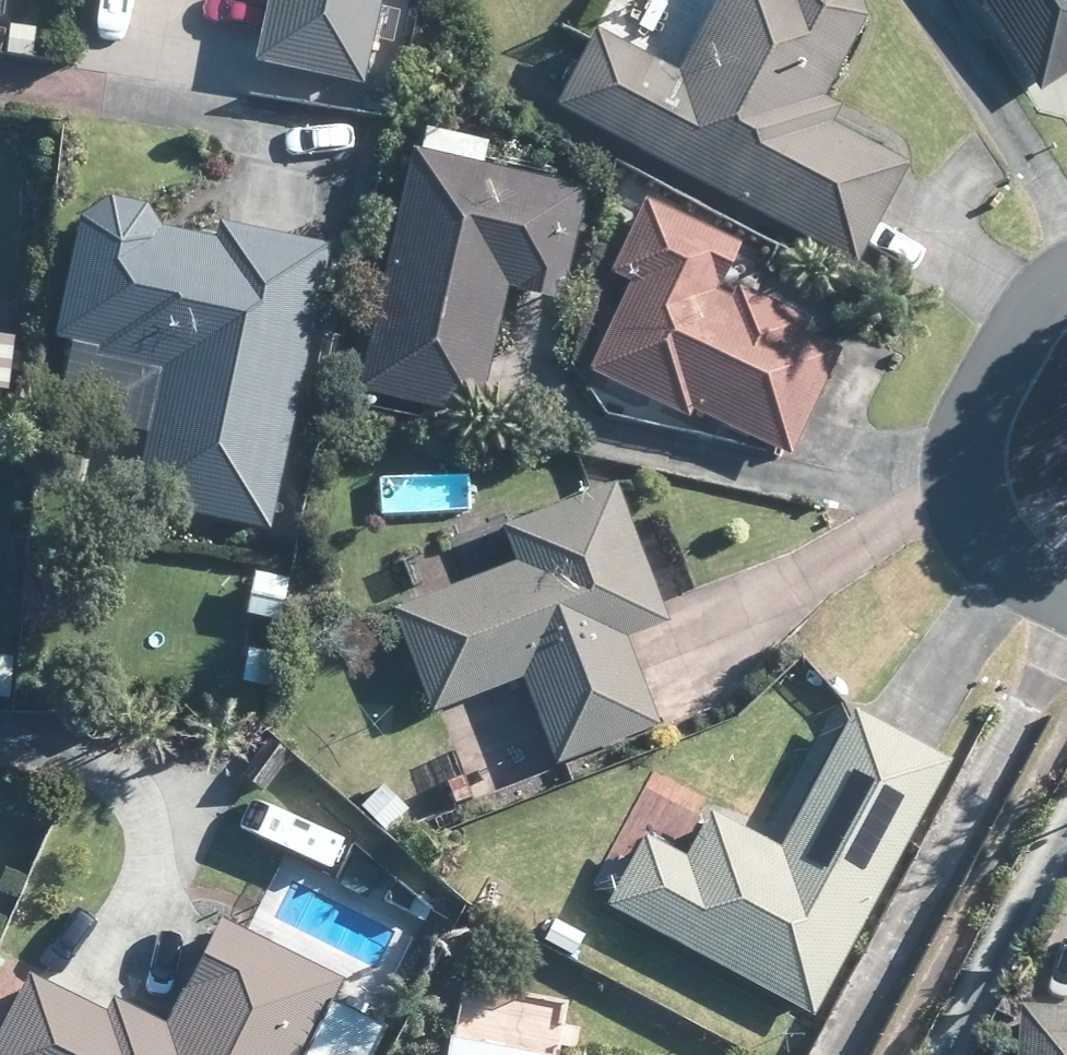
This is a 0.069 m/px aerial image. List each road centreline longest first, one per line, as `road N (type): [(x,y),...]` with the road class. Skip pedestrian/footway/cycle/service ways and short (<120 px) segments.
road 1 (residential): [(1066,597),(969,516),(962,437),(1046,288),(1066,283)]

